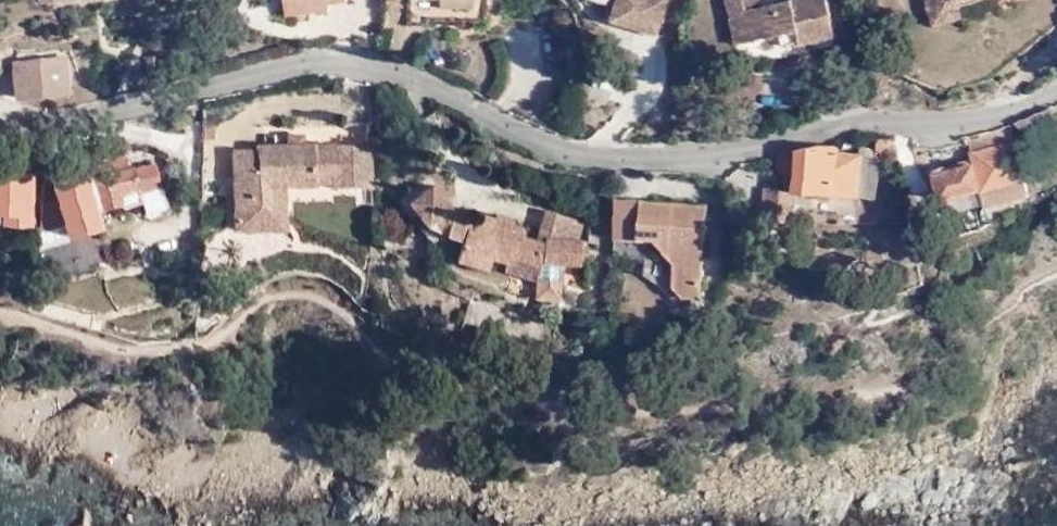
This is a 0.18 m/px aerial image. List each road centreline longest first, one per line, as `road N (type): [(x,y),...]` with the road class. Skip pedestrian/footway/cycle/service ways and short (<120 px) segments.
road 1 (residential): [(0,113),(55,110),(302,53),(368,53),(424,70),(572,145),(712,155),(862,122),(979,123),(1056,88)]

